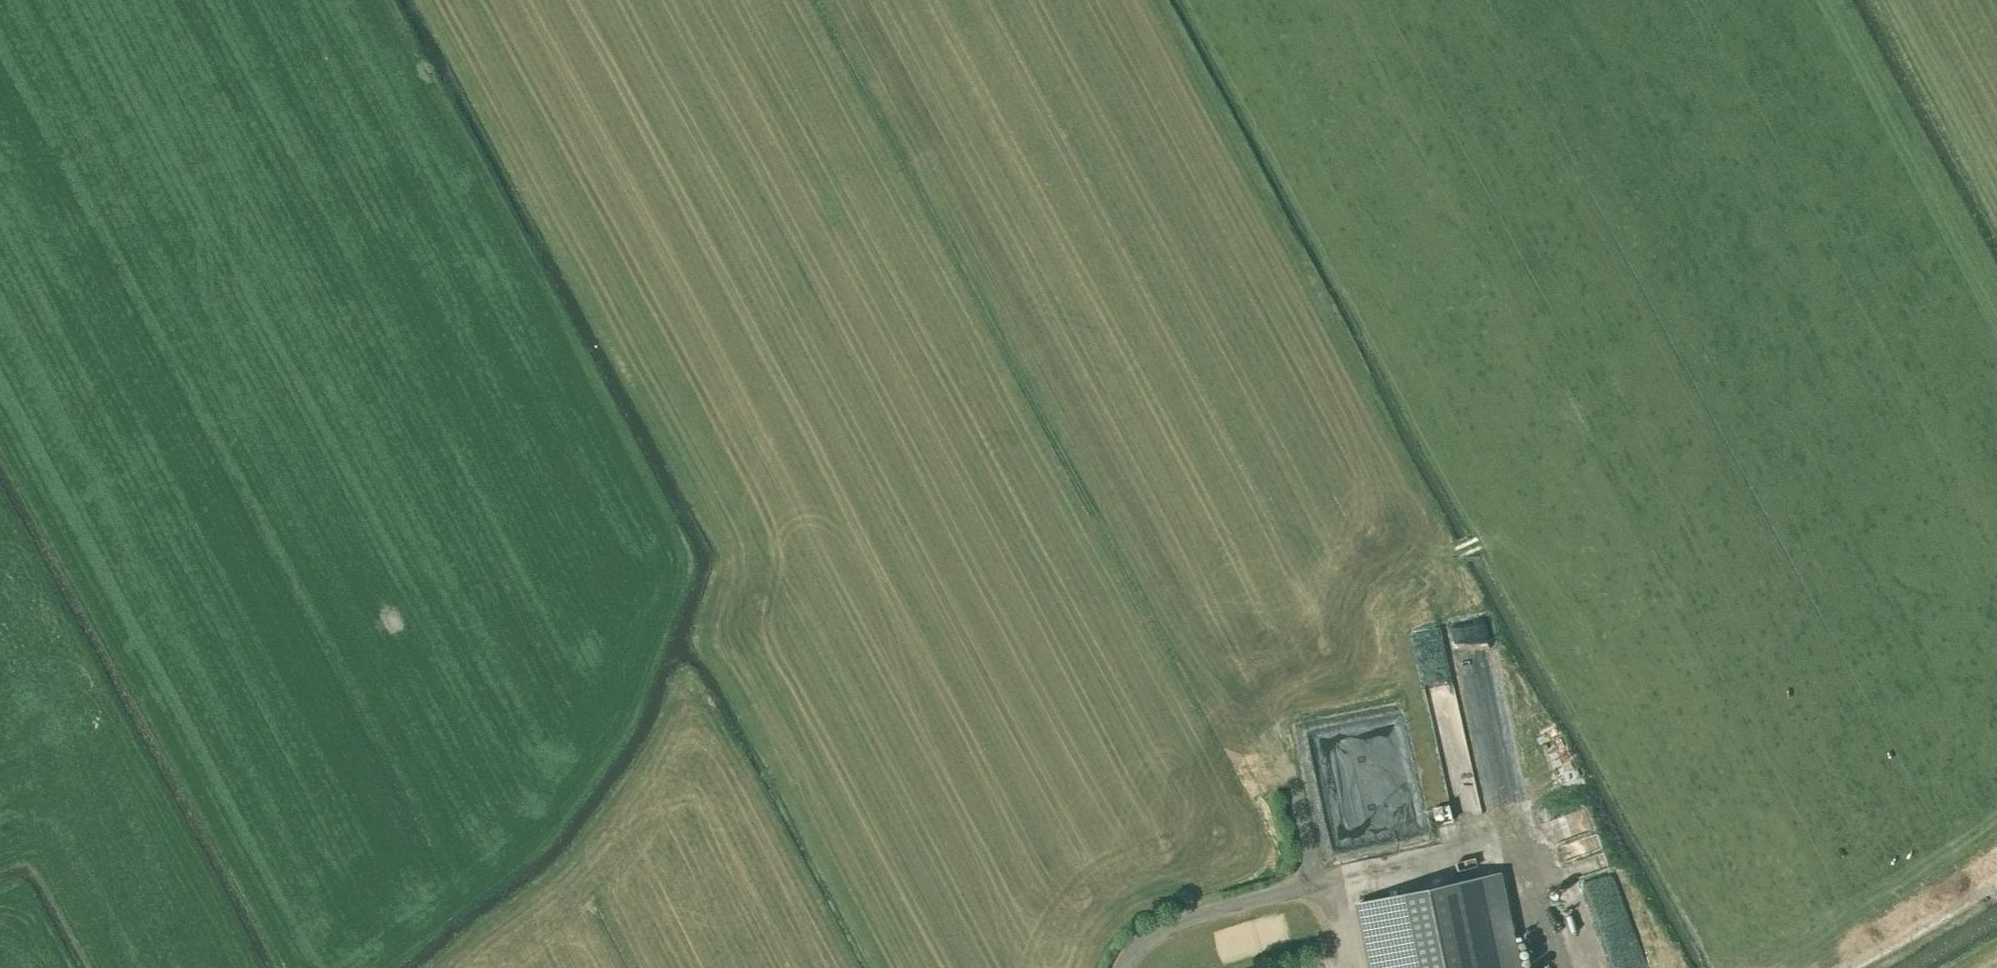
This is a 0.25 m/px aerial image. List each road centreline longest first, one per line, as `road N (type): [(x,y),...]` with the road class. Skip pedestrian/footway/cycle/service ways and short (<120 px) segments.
road 1 (track): [(1851,967),(1996,878)]

